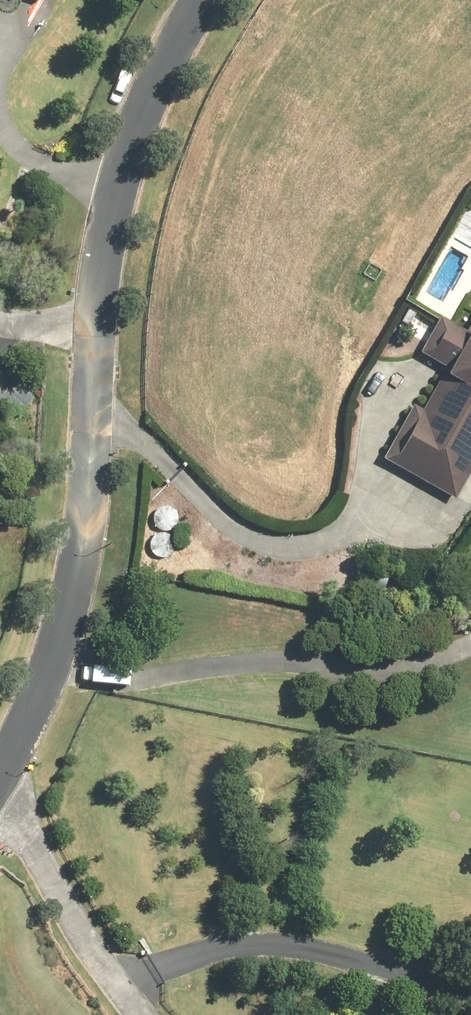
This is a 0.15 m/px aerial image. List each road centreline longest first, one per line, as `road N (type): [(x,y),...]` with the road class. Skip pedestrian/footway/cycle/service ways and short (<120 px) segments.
road 1 (residential): [(100,324),(77,569),(50,664),(0,766)]
road 2 (residential): [(209,0),(115,195),(100,324)]
road 3 (residential): [(0,814),(143,1014)]

